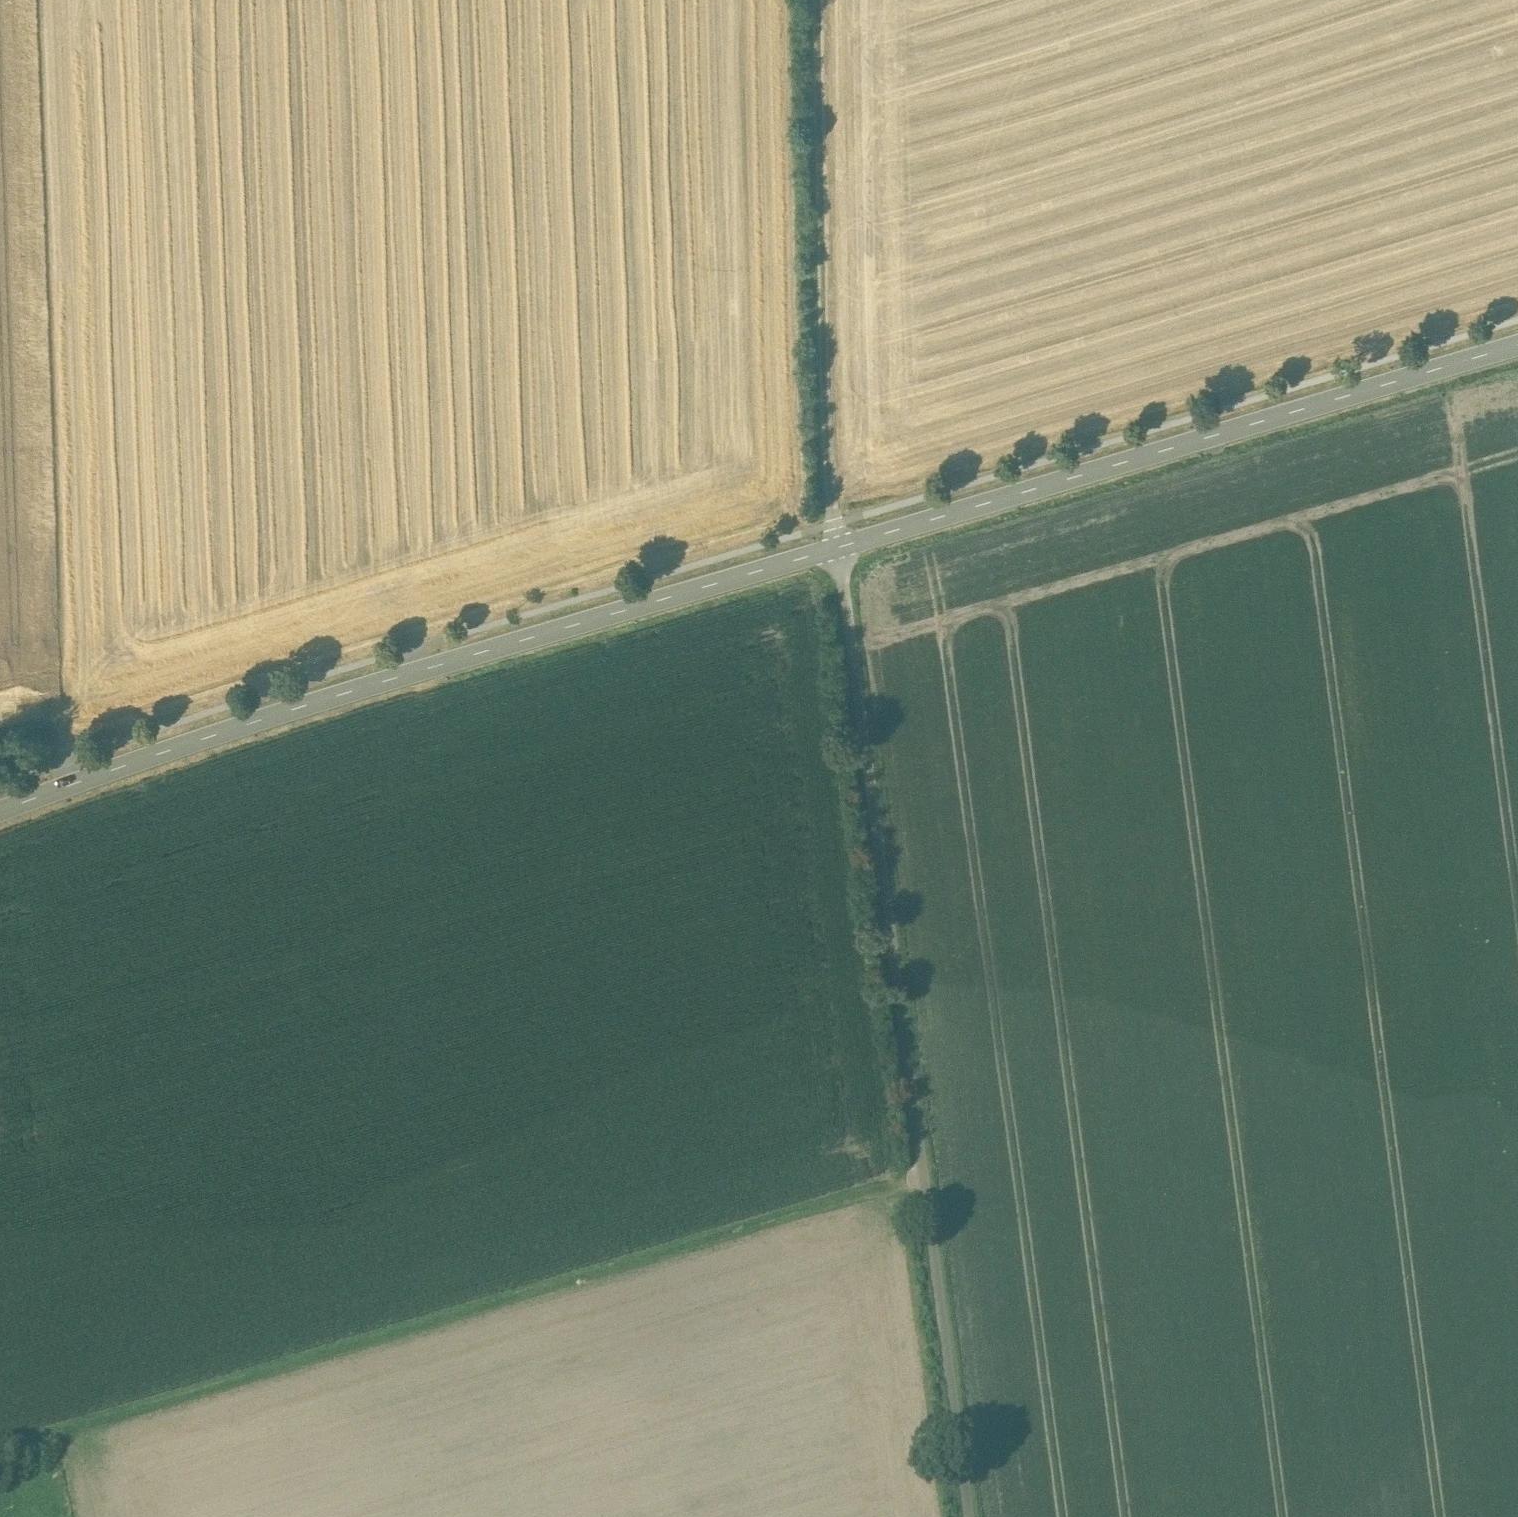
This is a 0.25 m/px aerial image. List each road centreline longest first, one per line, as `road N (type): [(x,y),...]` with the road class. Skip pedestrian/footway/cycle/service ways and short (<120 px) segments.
road 1 (unclassified): [(964,1516),(831,546)]
road 2 (tertiary): [(0,809),(418,667),(831,546)]
road 3 (tertiary): [(831,546),(1517,343)]
road 4 (track): [(811,0),(831,546)]

